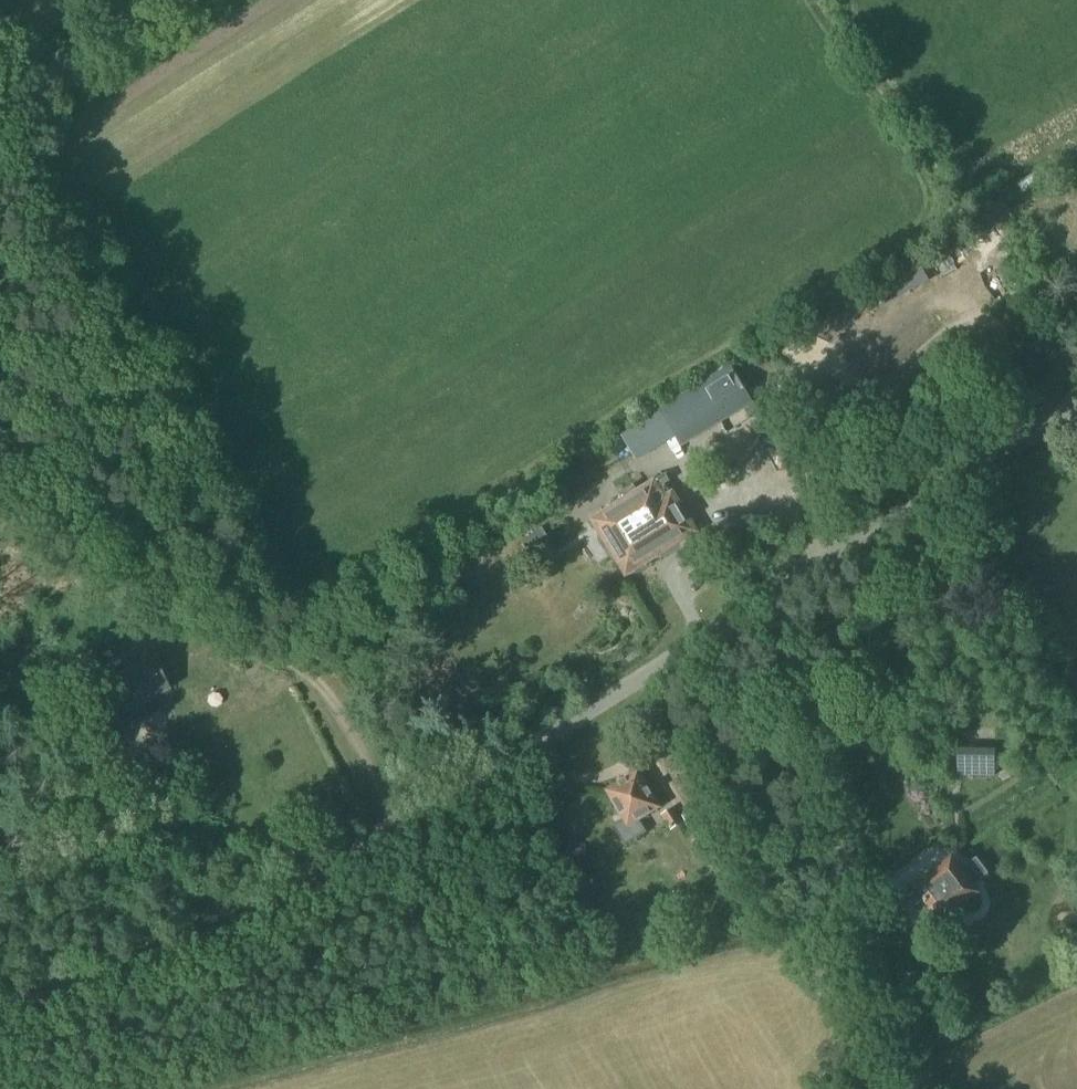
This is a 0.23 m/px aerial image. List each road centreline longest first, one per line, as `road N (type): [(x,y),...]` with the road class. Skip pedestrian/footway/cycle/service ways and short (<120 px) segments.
road 1 (unclassified): [(0,1017),(296,894),(1076,401)]
road 2 (unclassified): [(0,99),(158,0)]

